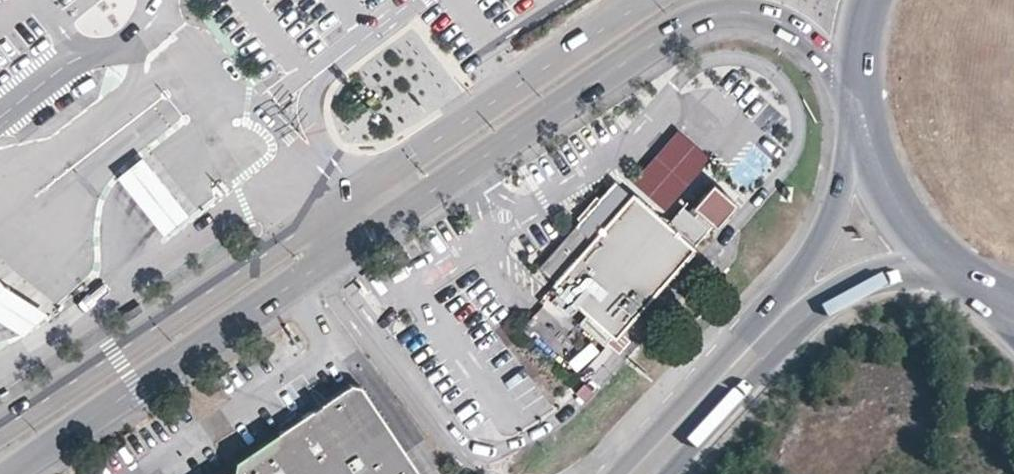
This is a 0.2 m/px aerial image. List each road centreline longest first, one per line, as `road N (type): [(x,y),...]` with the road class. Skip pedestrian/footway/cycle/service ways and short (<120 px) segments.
road 1 (unclassified): [(7,473),(685,23),(730,11),(784,20),(855,76)]
road 2 (unclassified): [(649,0),(0,428)]
road 3 (primary): [(860,122),(818,238),(751,357)]
road 4 (primary): [(751,357),(854,281),(947,266)]
road 5 (primary): [(860,122),(878,176),(907,225),(947,266)]
road 6 (primary): [(648,473),(751,357)]

